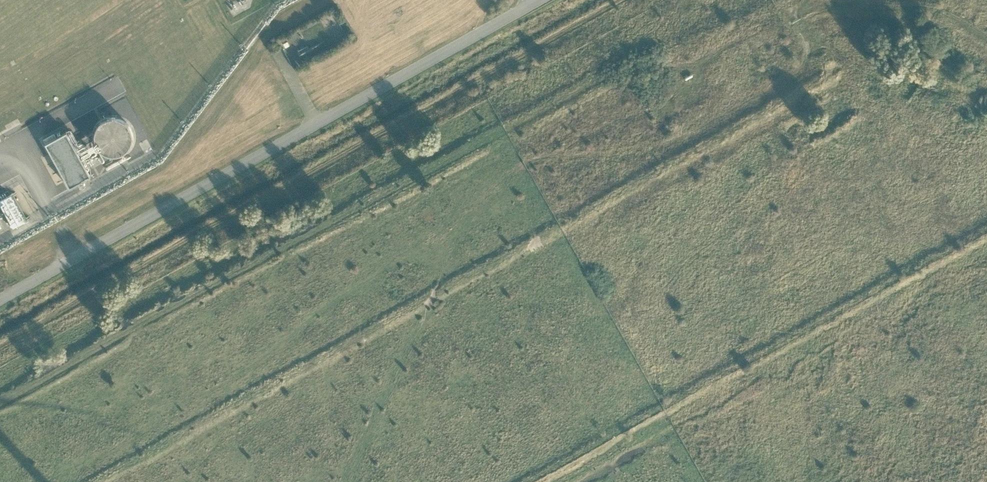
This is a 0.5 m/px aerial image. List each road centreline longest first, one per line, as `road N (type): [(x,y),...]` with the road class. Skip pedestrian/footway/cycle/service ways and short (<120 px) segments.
road 1 (unclassified): [(0,302),(549,0)]

